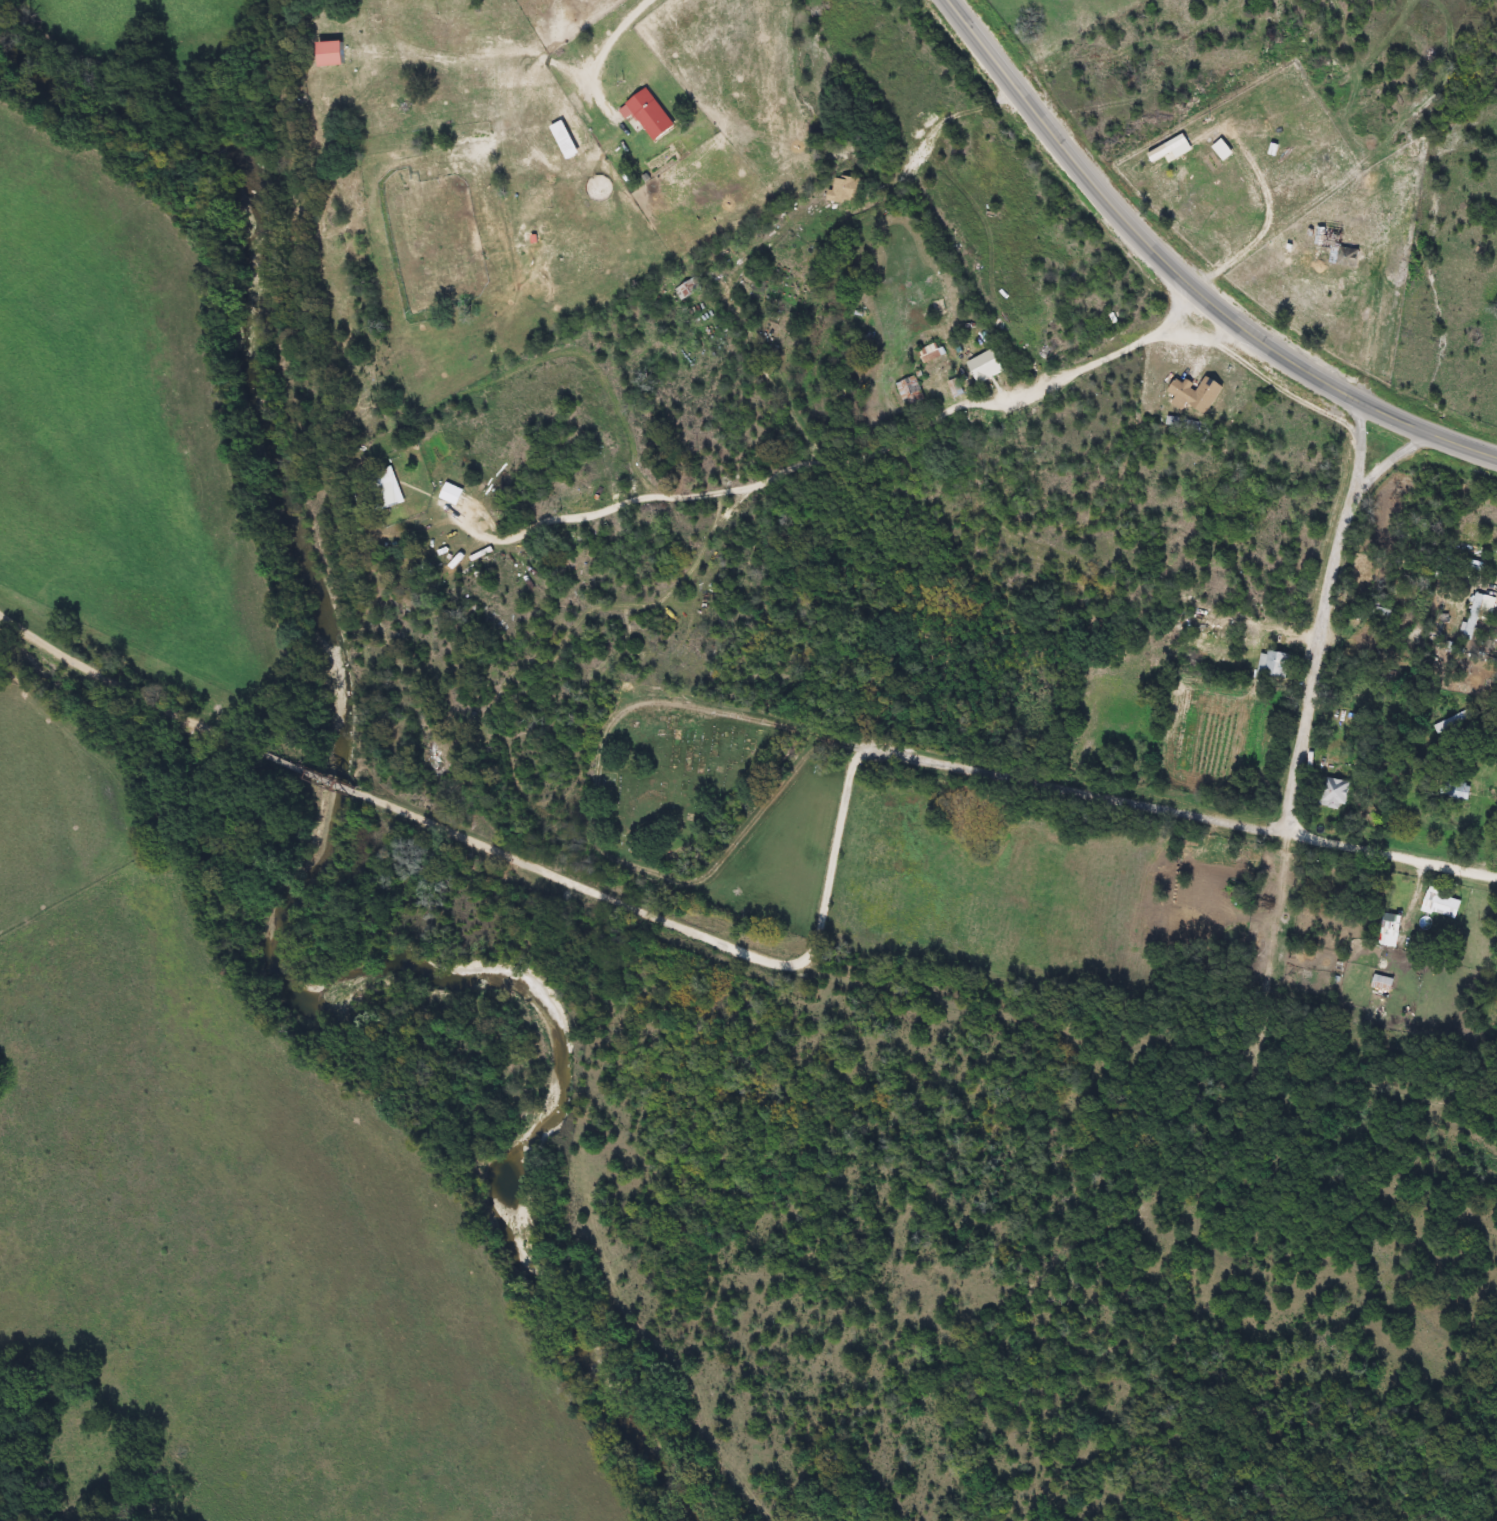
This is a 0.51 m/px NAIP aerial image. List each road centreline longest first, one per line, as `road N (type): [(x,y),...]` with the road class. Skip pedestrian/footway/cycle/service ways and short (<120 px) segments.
road 1 (residential): [(1496,873),(656,699)]
road 2 (primary): [(1496,454),(1364,397),(1270,341),(1201,286),(1090,171),(956,0)]

